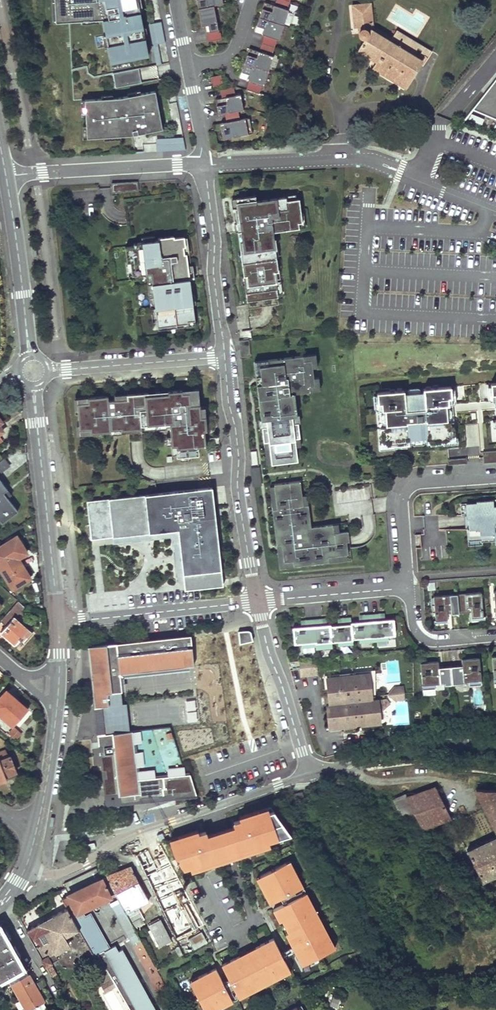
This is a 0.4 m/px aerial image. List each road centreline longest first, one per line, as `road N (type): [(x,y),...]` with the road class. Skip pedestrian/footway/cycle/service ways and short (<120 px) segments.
road 1 (residential): [(227,357),(259,601)]
road 2 (tertiary): [(33,386),(58,622)]
road 3 (residential): [(213,807),(257,929),(228,941),(199,879)]
road 4 (residential): [(58,622),(259,601)]
road 5 (residential): [(213,807),(145,829),(67,871),(25,870)]
road 6 (residential): [(6,177),(203,164)]
road 7 (residential): [(203,164),(227,357)]
road 8 (residential): [(495,478),(422,482),(403,495),(401,588)]
road 9 (residential): [(310,775),(396,751),(495,748)]
road 10 (residential): [(259,601),(310,775)]
road 11 (tertiary): [(6,177),(30,356)]
road 12 (residential): [(48,370),(227,357)]
road 13 (residential): [(259,601),(401,588)]
road 14 (residential): [(401,588),(419,636),(443,643),(495,637)]
road 15 (residential): [(0,906),(64,1009)]

